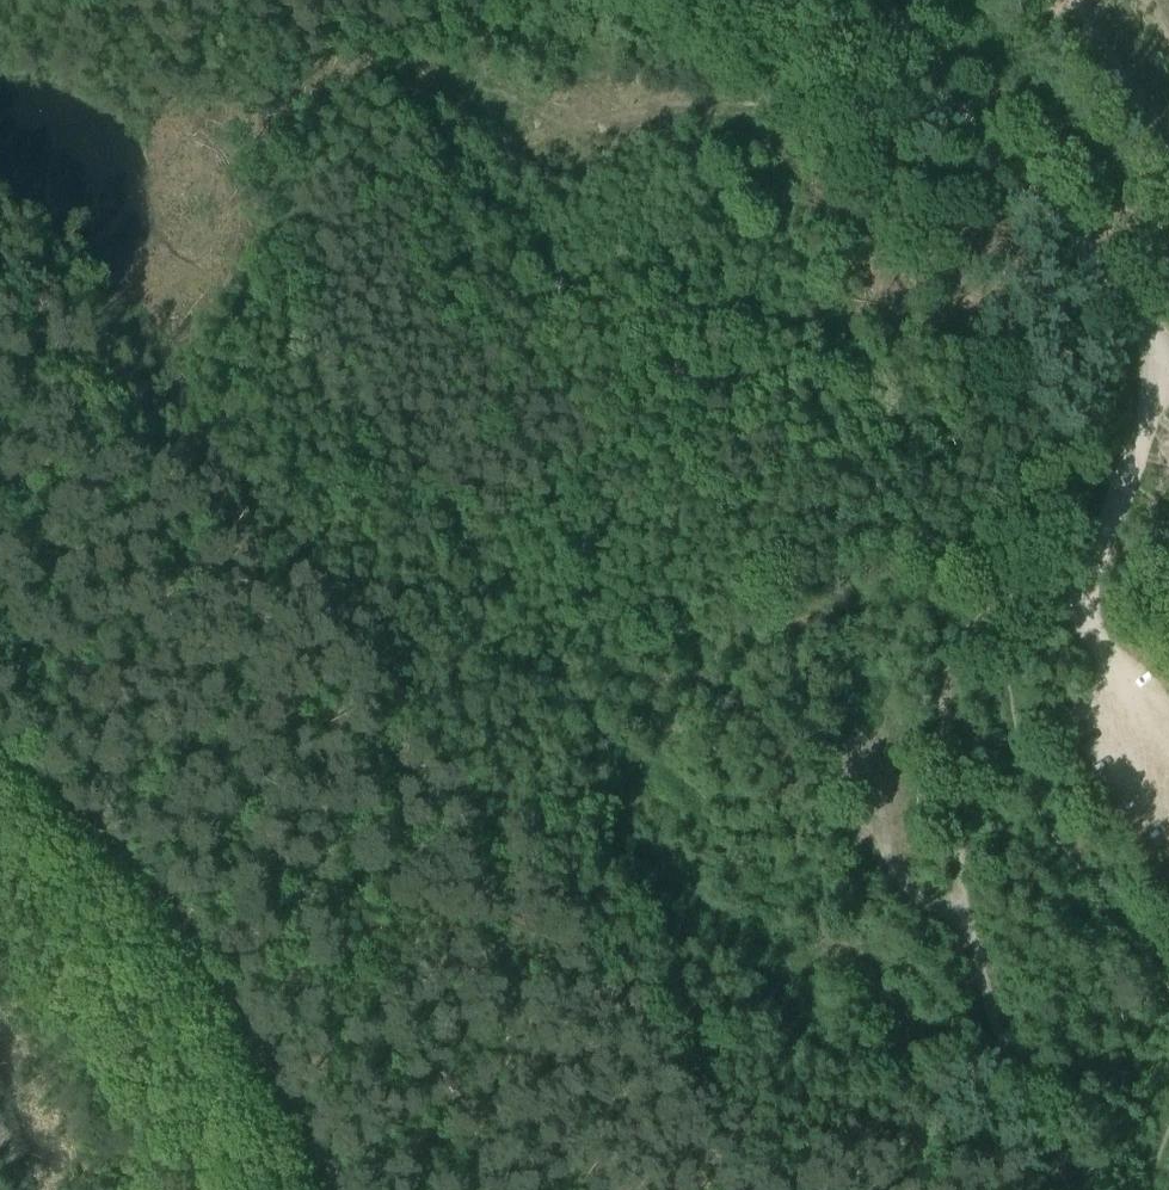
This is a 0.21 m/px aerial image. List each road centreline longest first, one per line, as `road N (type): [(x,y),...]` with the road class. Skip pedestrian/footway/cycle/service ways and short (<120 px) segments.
road 1 (track): [(991,607),(965,628),(950,663),(945,738),(997,1035),(1071,1189)]
road 2 (track): [(317,1189),(284,1099),(128,872),(0,754)]
road 3 (unclassified): [(1168,356),(864,0)]

